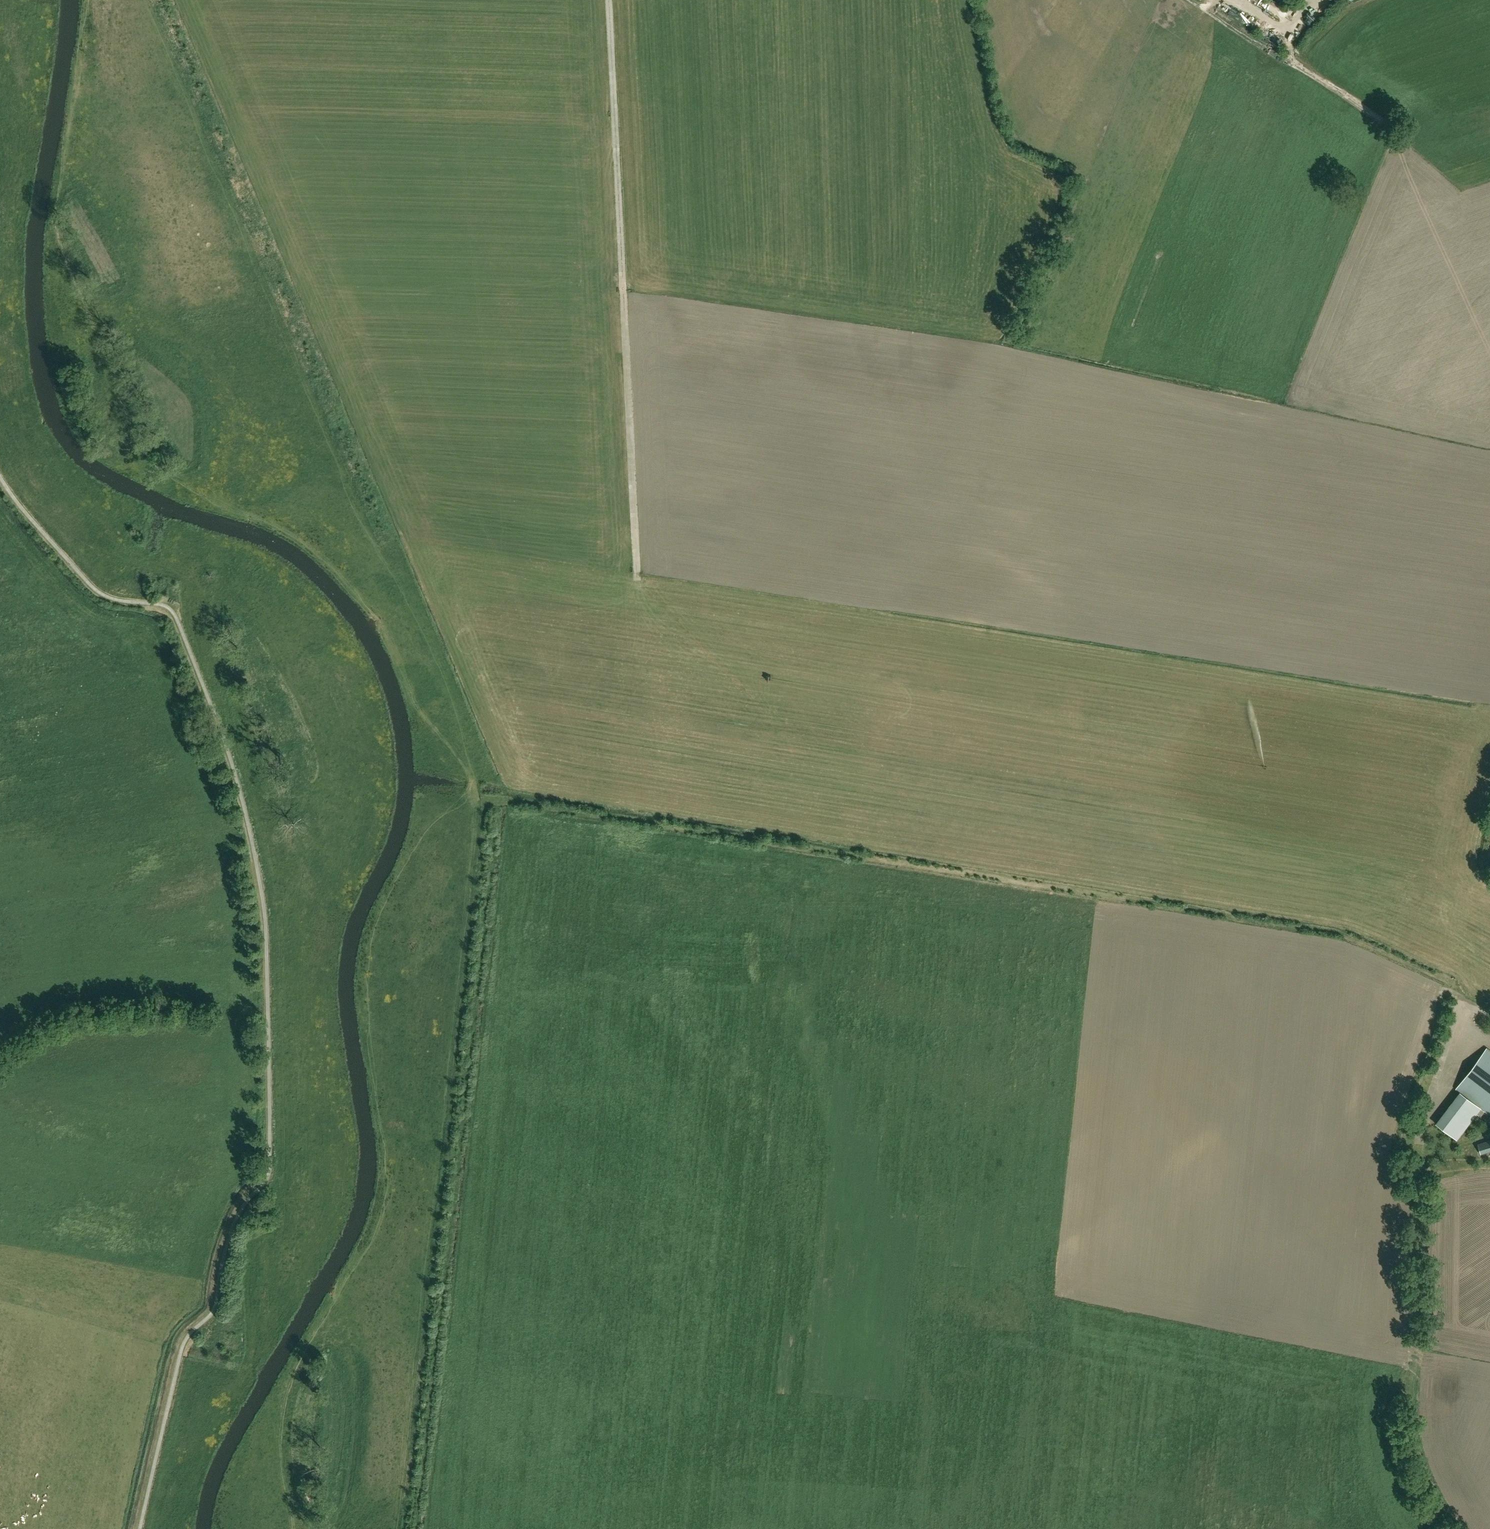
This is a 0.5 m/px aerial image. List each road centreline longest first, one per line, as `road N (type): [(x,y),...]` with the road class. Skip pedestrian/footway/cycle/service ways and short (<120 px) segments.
road 1 (track): [(637,580),(609,0)]

